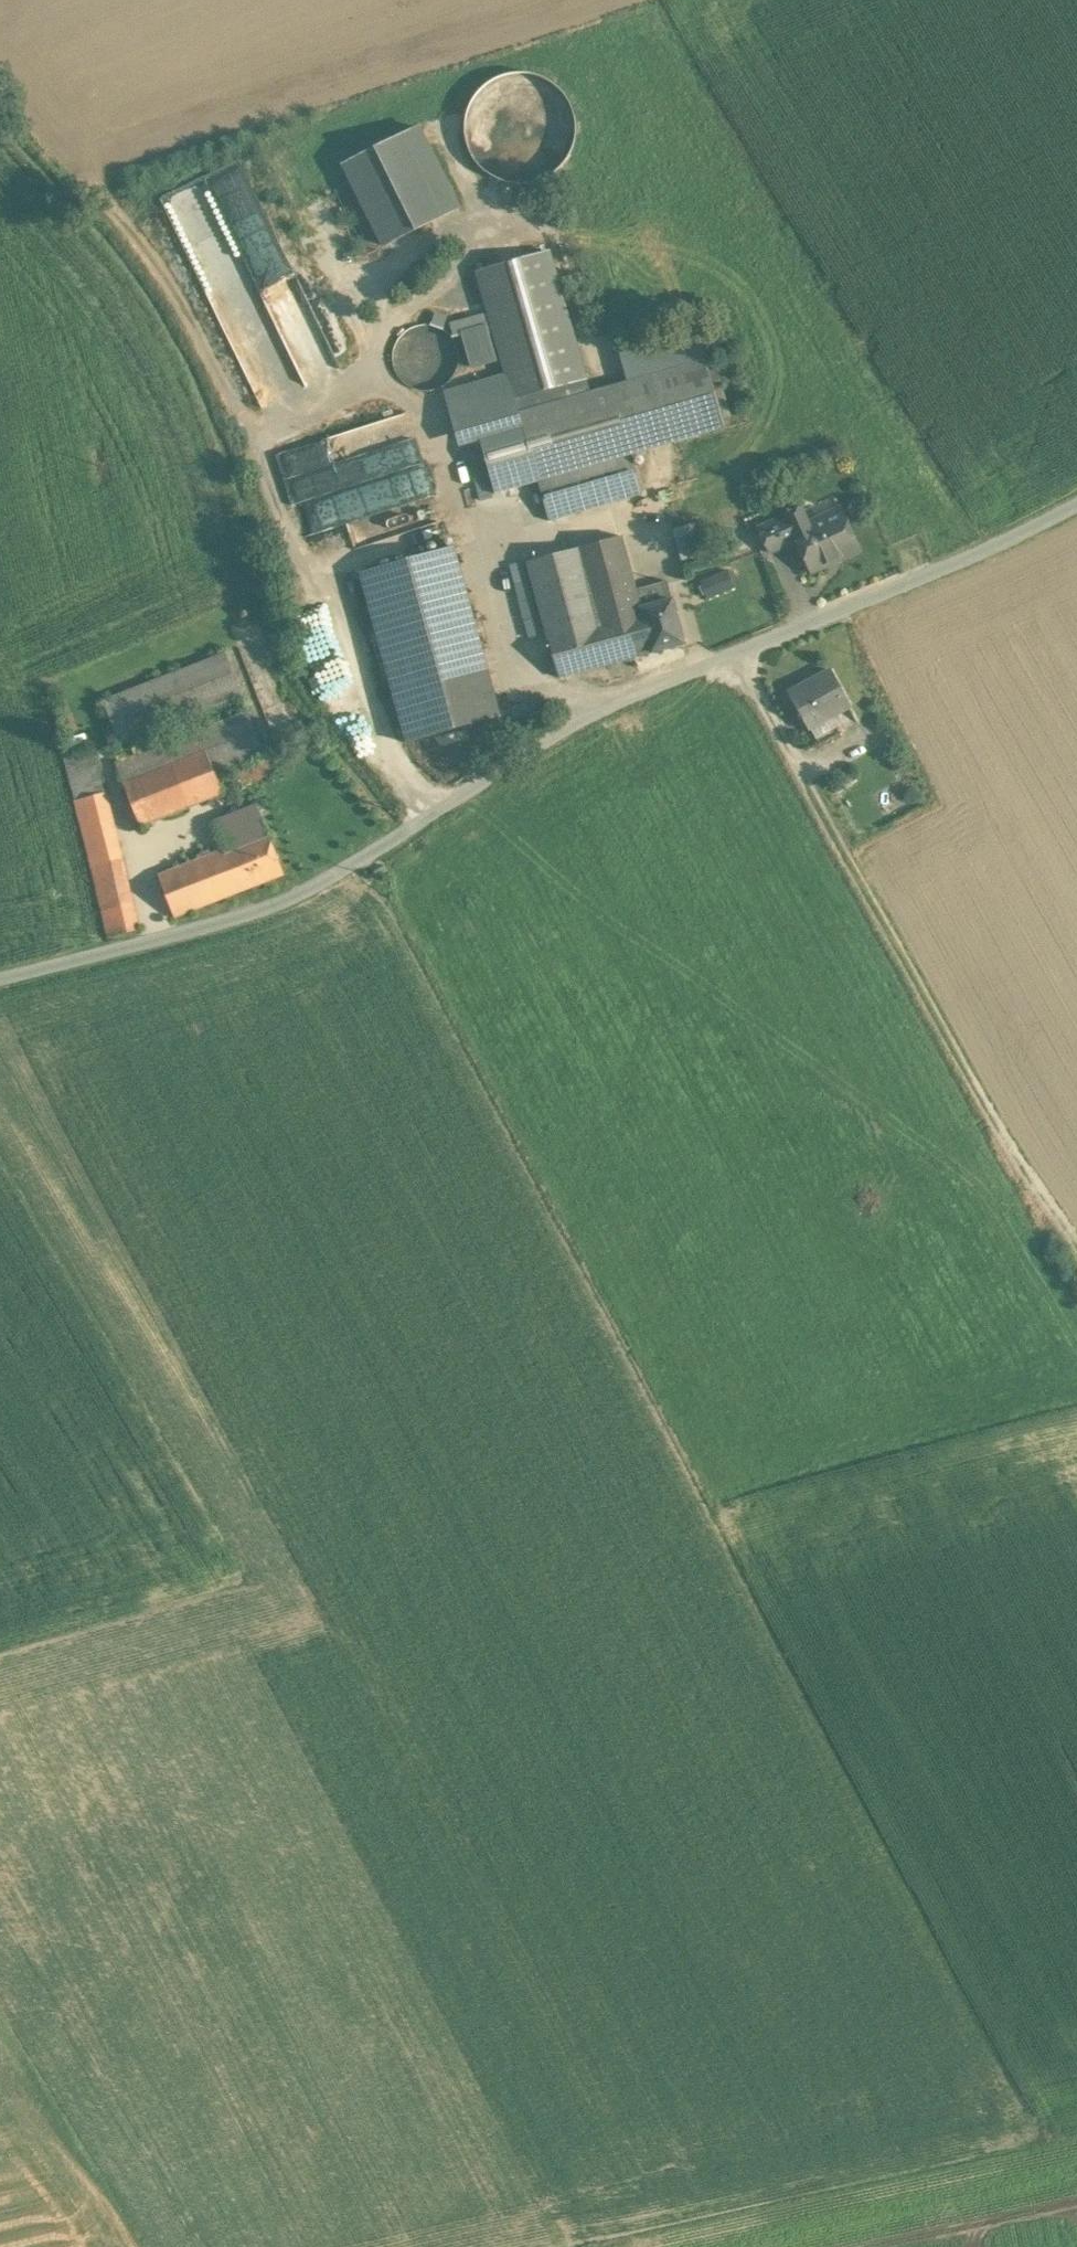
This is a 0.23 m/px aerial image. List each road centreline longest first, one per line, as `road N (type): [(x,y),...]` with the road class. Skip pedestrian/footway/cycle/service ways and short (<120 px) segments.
road 1 (track): [(740,654),(1012,1150),(1076,1246)]

